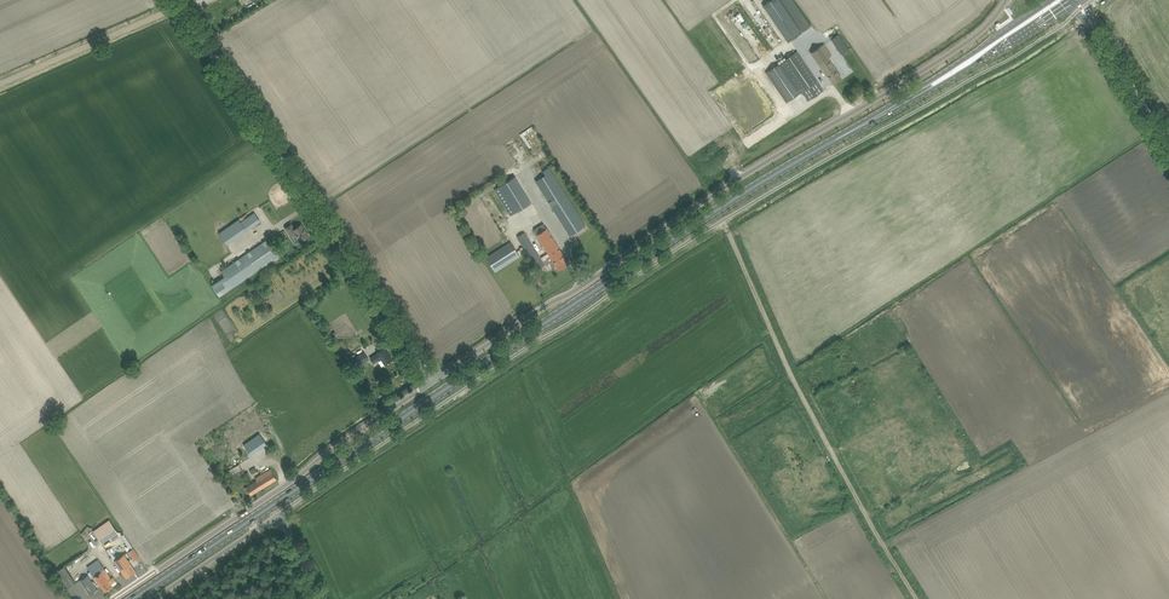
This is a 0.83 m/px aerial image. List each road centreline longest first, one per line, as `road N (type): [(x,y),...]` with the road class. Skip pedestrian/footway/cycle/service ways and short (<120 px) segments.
road 1 (primary): [(132,598),(690,226),(904,101)]
road 2 (unclassified): [(1007,0),(958,48),(729,184),(432,381)]
road 3 (unclassified): [(432,381),(175,0)]
road 4 (unclassified): [(916,598),(793,379),(726,229)]
road 5 (unclassified): [(432,381),(116,598)]
road 6 (track): [(180,8),(0,86)]
road 7 (primary): [(904,101),(1071,2)]
road 8 (primary): [(1053,0),(904,101)]
road 9 (unclassified): [(154,598),(279,517)]
road 10 (unclassified): [(1168,146),(1092,24)]

